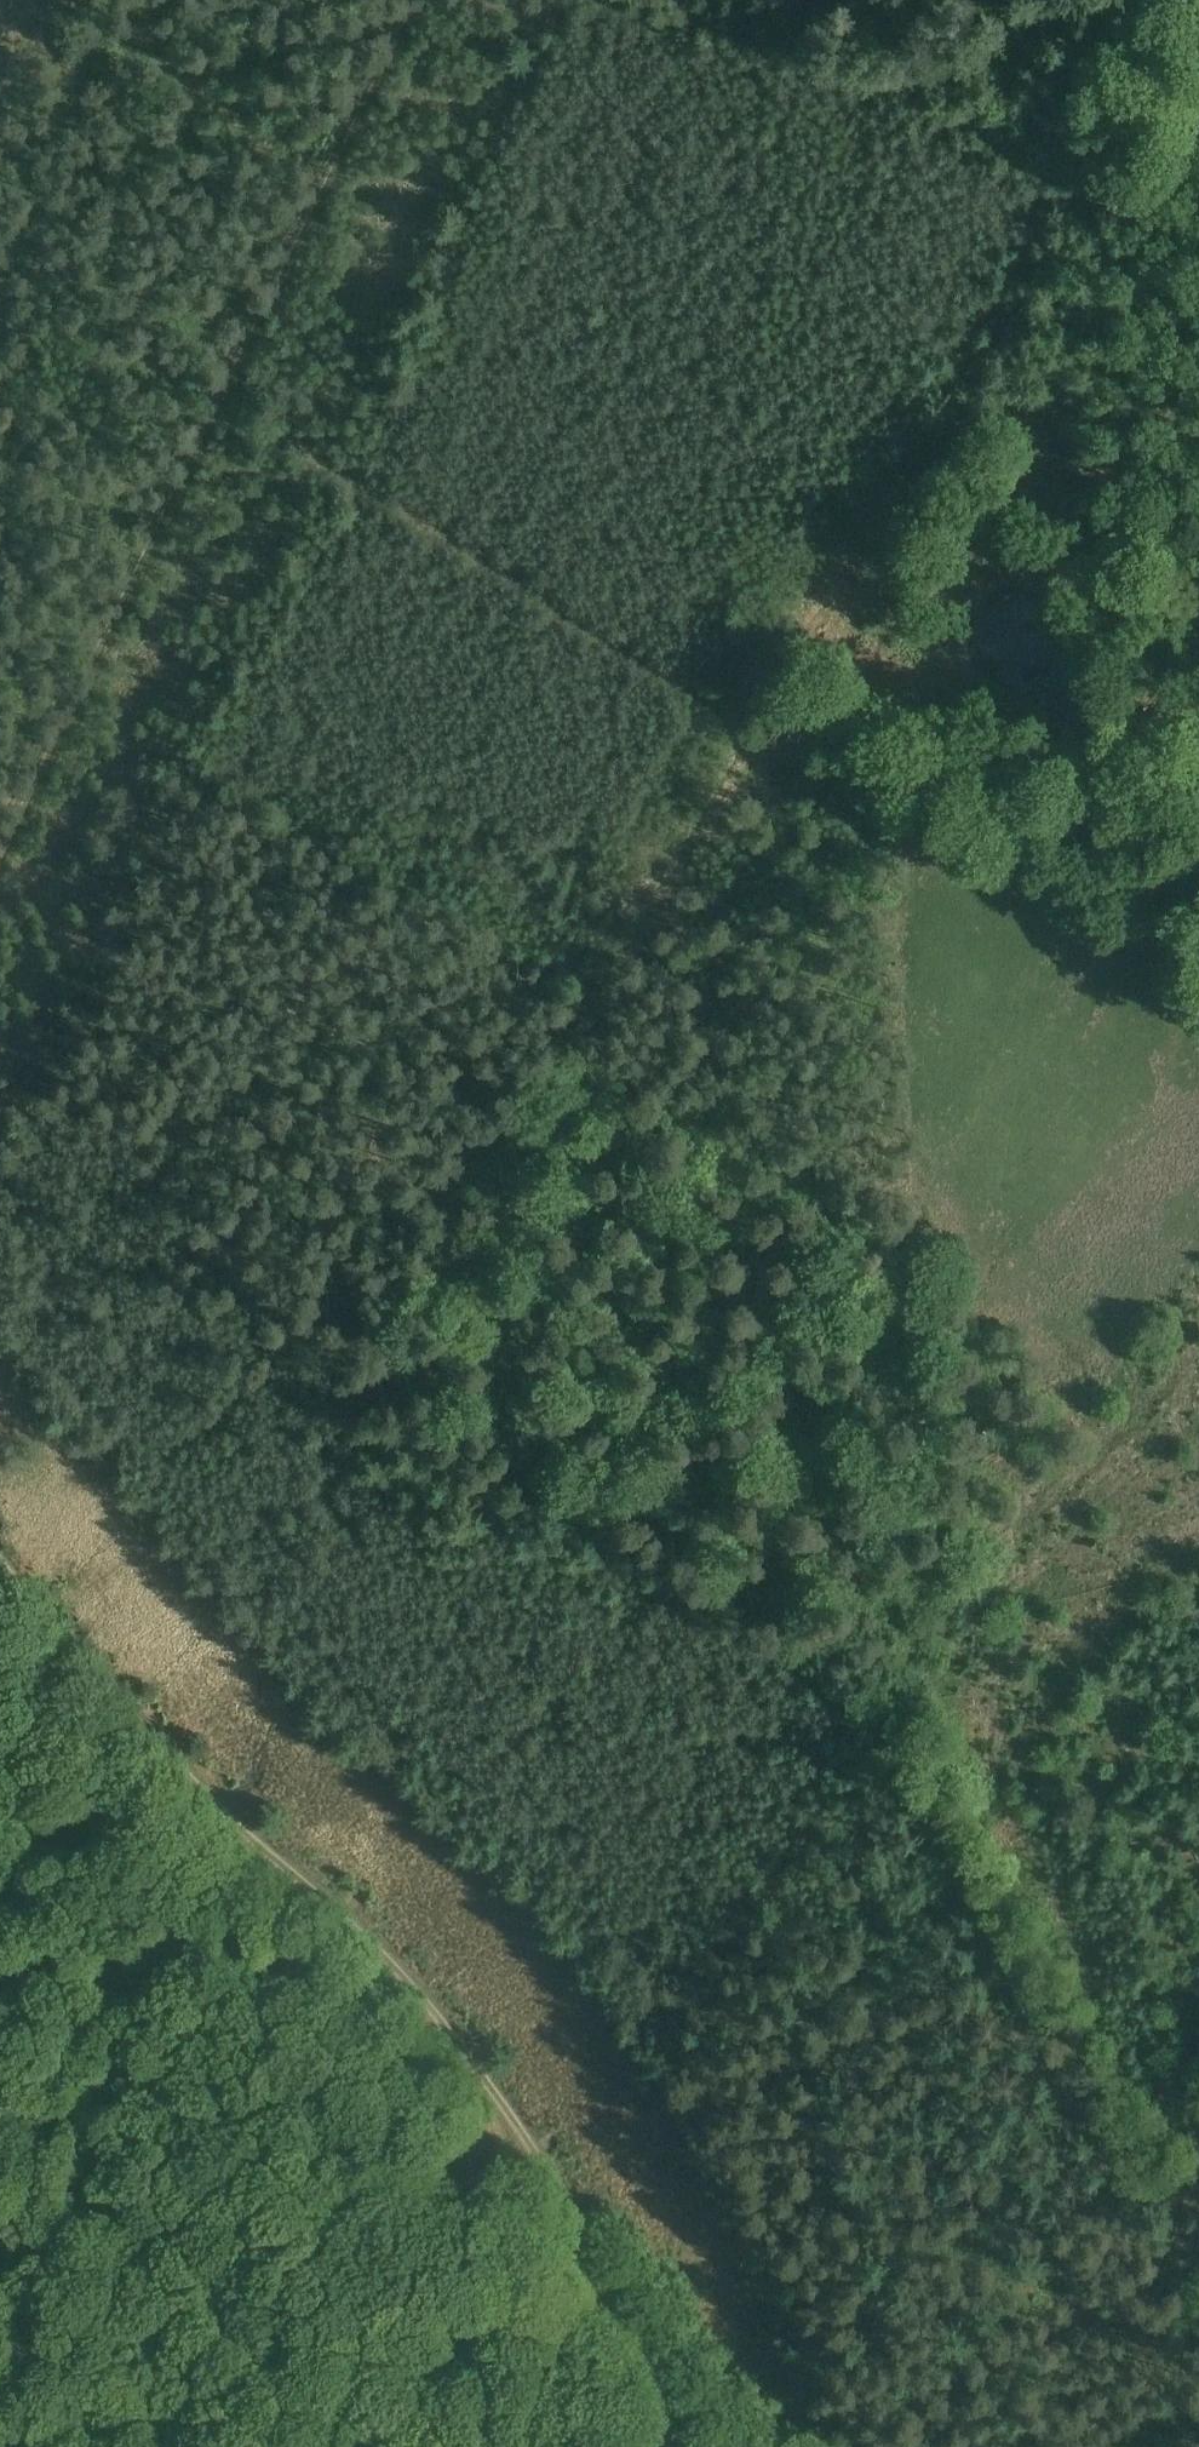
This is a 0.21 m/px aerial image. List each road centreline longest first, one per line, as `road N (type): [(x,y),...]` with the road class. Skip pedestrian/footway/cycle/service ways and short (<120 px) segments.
road 1 (track): [(0,850),(410,0)]
road 2 (track): [(827,2446),(1198,2240)]

